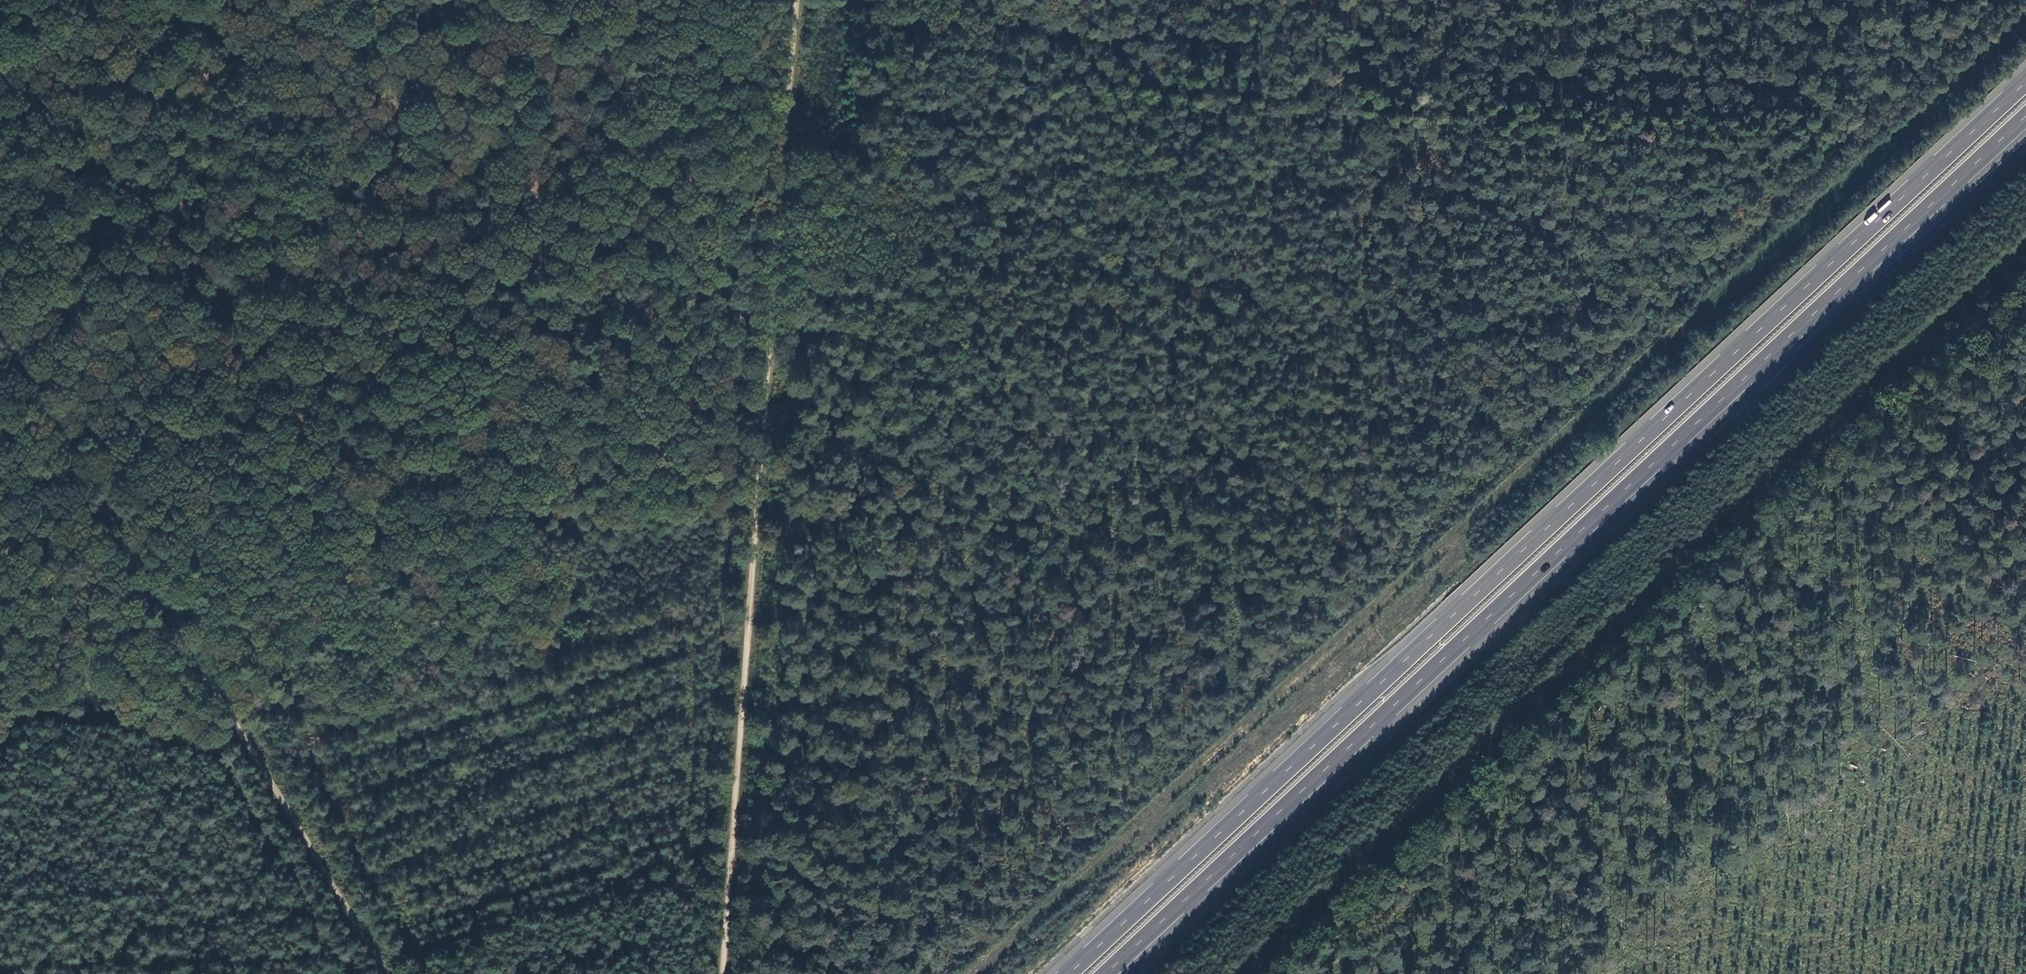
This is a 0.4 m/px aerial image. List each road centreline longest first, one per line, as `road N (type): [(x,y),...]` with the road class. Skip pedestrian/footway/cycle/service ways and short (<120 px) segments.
road 1 (motorway): [(2025,83),(1073,973)]
road 2 (motorway): [(1109,973),(2025,119)]
road 3 (track): [(798,0),(725,973)]
road 4 (track): [(0,333),(388,973)]

